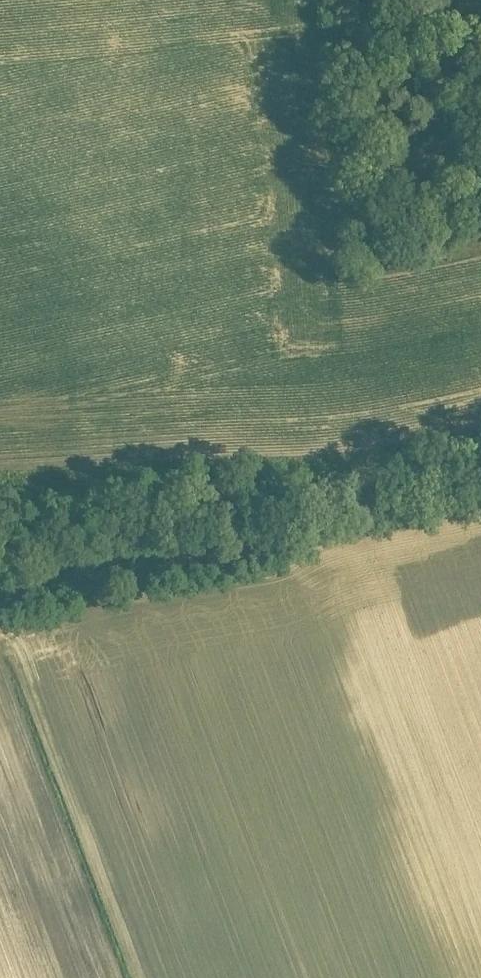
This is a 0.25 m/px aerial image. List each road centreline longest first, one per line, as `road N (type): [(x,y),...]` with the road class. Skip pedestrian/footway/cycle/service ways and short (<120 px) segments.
road 1 (track): [(480,495),(0,600)]

